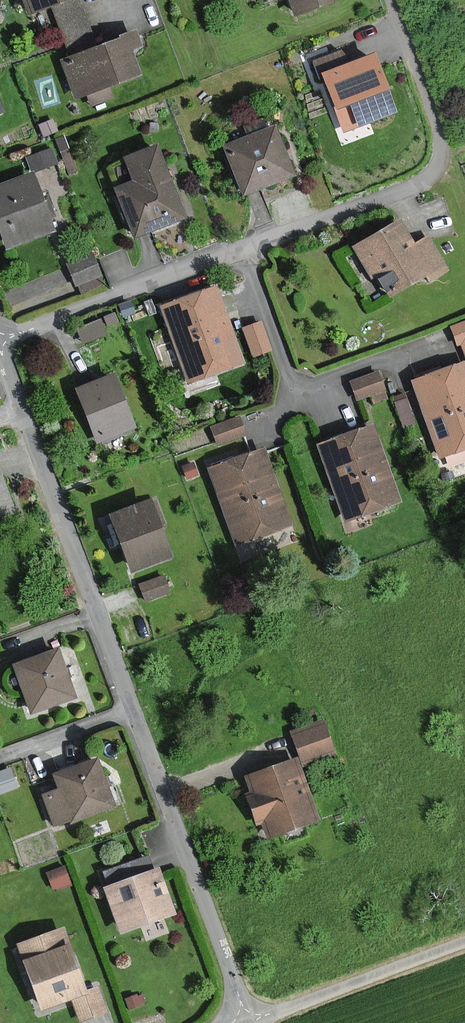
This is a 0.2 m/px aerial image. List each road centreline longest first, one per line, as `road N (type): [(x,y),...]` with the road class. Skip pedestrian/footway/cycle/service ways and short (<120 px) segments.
road 1 (residential): [(0,352),(244,1022)]
road 2 (residential): [(236,248),(401,191),(435,172),(441,158),(434,126),(388,0)]
road 3 (residential): [(236,248),(293,397),(439,339)]
road 4 (residential): [(0,339),(236,248)]
road 5 (track): [(464,942),(246,1022)]

